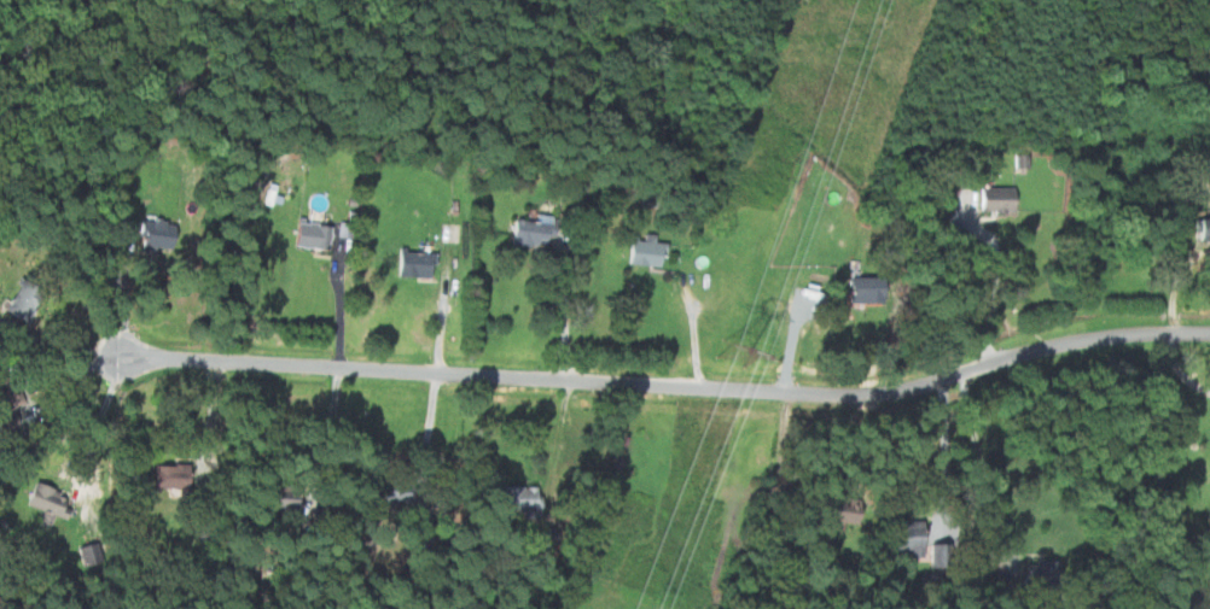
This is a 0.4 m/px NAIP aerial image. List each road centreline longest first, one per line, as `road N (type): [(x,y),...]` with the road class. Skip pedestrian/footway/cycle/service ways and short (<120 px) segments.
road 1 (residential): [(1209,334),(1055,344),(854,398),(121,356)]

